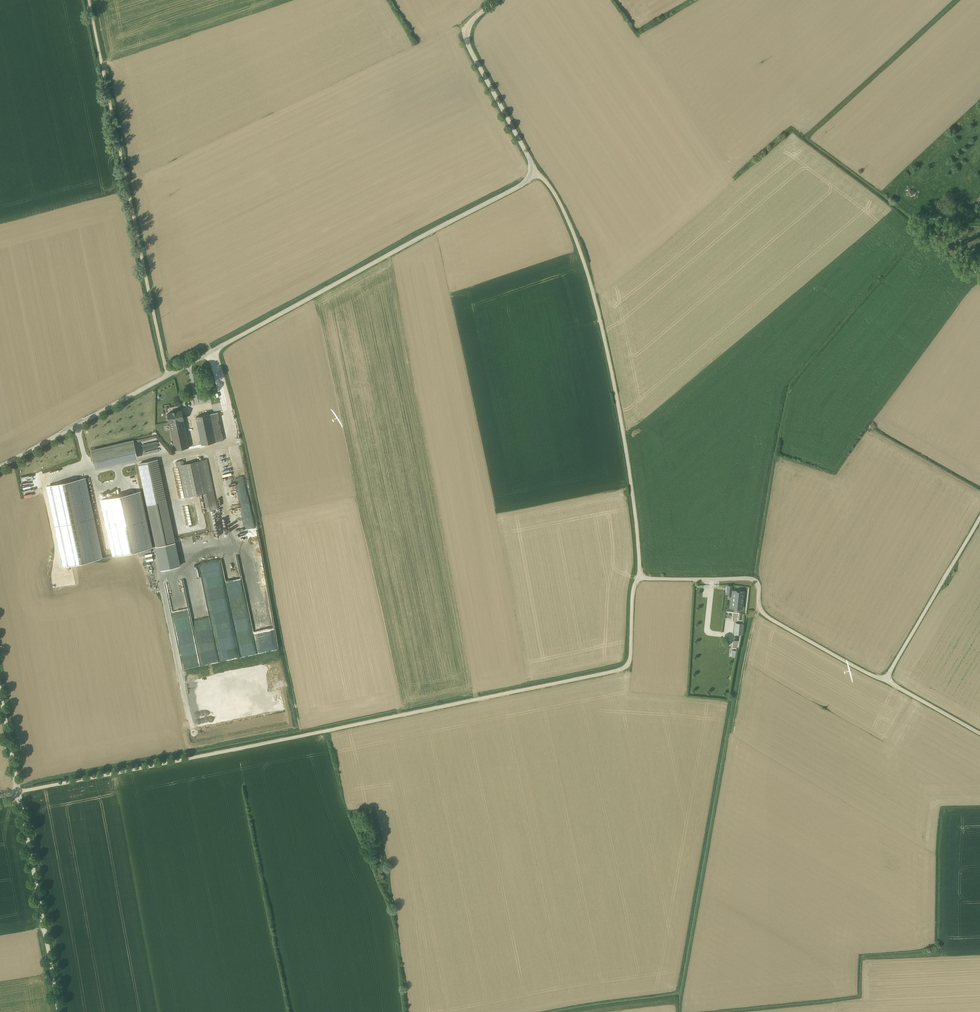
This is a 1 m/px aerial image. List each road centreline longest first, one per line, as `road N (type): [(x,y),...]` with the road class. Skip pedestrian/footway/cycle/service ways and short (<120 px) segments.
road 1 (unclassified): [(641,578),(632,657),(613,671),(19,791)]
road 2 (unclassified): [(535,173),(0,467)]
road 3 (unclassified): [(641,578),(595,296),(563,207),(535,173)]
road 4 (track): [(167,375),(89,0)]
road 5 (unclassified): [(886,681),(769,618),(757,580),(641,578)]
road 6 (unclassified): [(19,791),(58,1011)]
road 7 (unclassified): [(498,0),(472,22),(467,42),(535,173)]
road 8 (unclassified): [(979,519),(886,681)]

